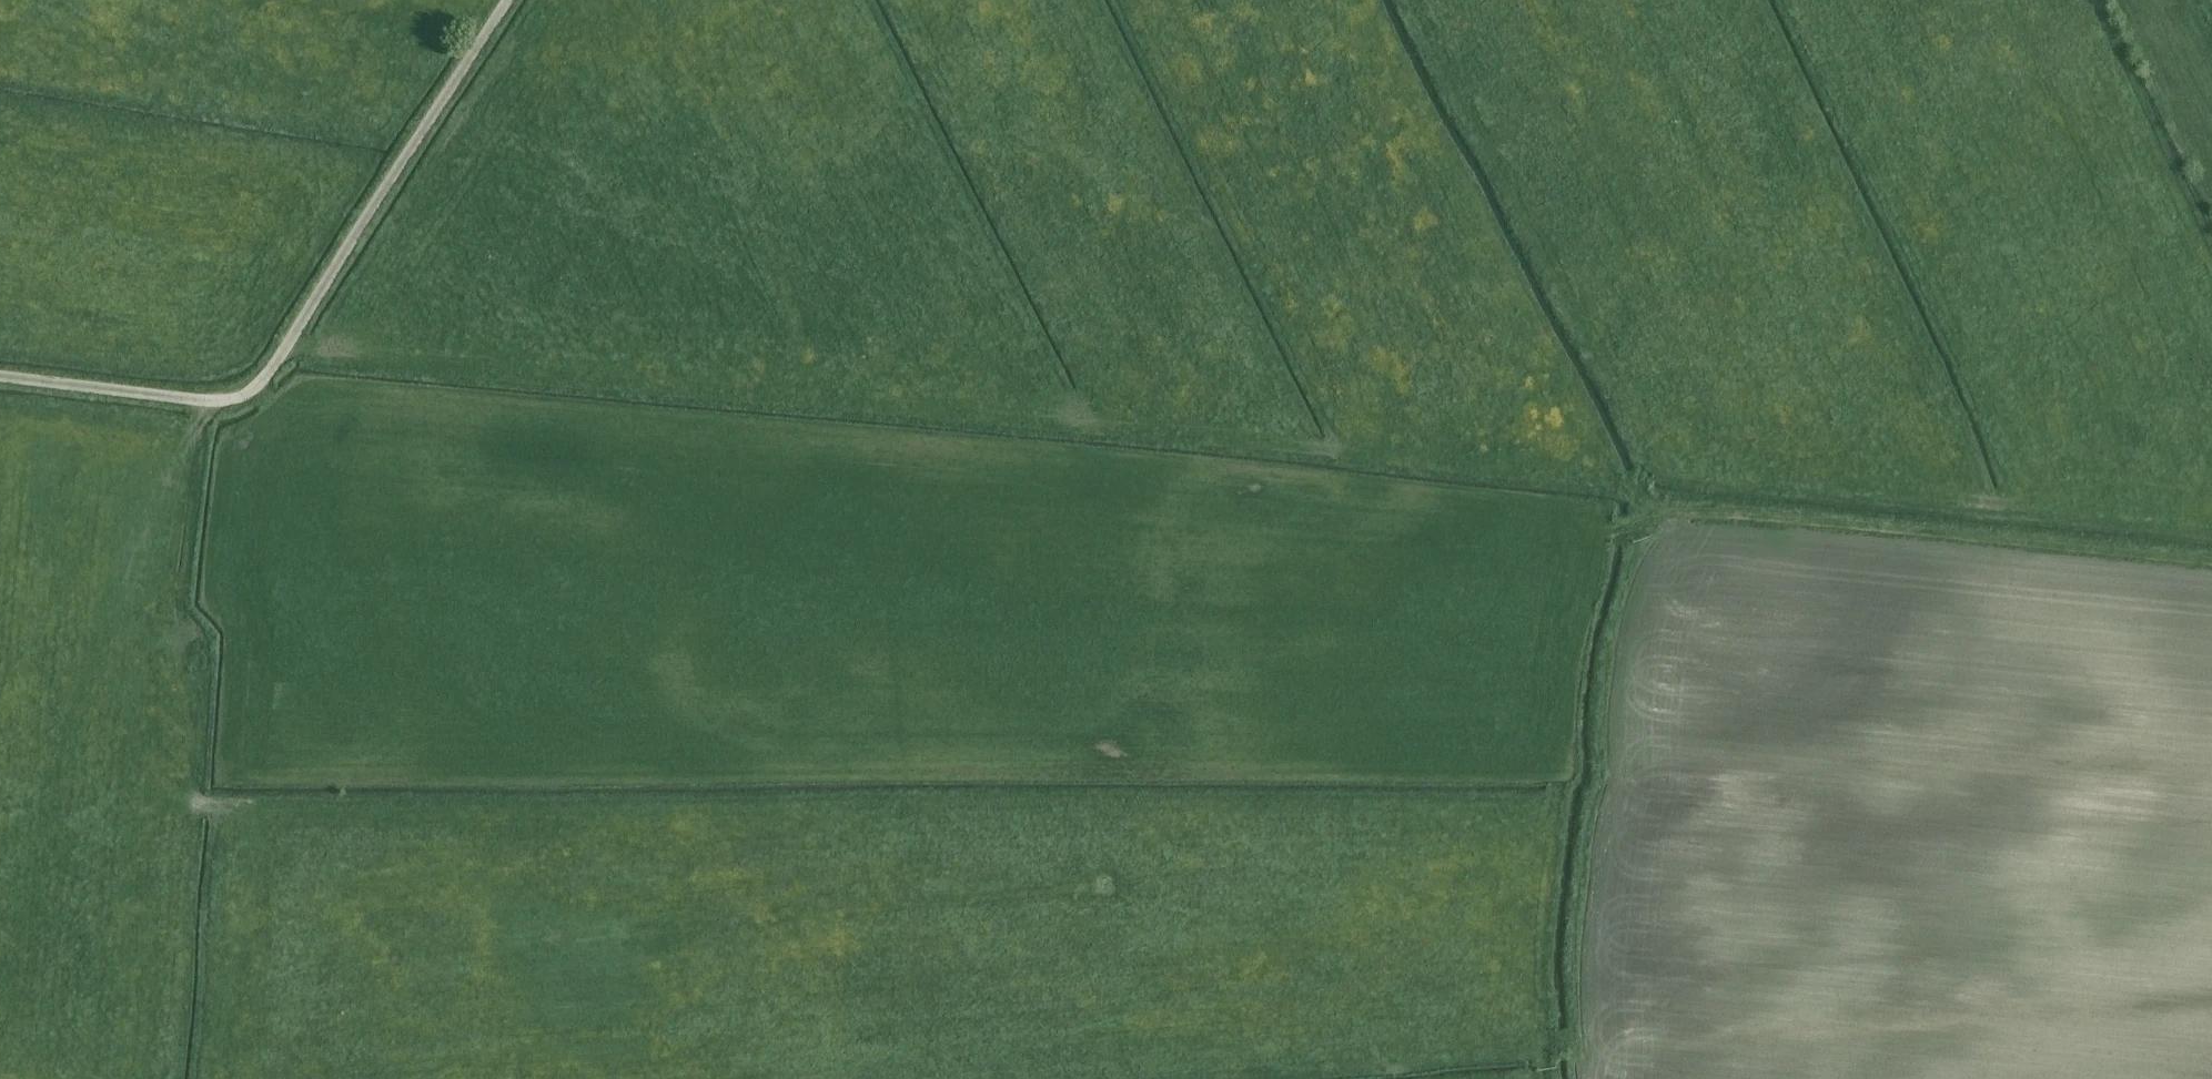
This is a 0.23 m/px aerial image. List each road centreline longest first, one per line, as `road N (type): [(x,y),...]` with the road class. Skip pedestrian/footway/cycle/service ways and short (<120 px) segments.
road 1 (track): [(286,346),(1593,476),(1624,493),(1650,462)]
road 2 (track): [(1624,493),(1665,515),(2211,562)]

